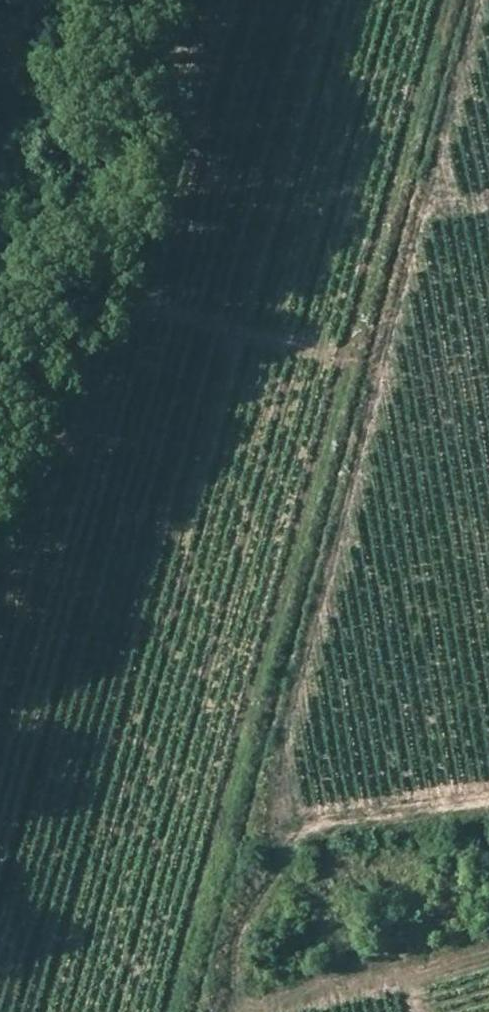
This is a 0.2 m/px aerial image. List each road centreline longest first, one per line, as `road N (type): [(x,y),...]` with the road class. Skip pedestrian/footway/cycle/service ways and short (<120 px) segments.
road 1 (track): [(164,1011),(439,0)]
road 2 (track): [(169,0),(173,142),(116,298),(0,540)]
road 3 (track): [(488,952),(263,1011)]

